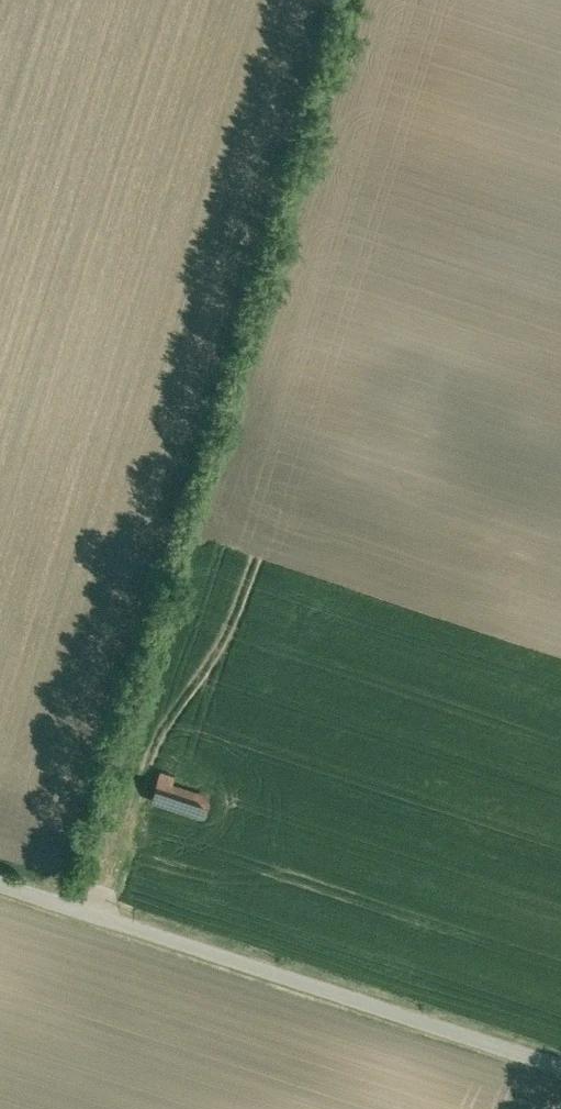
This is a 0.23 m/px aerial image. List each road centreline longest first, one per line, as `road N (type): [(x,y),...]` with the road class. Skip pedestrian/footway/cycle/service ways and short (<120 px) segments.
road 1 (residential): [(0,849),(560,1045)]

